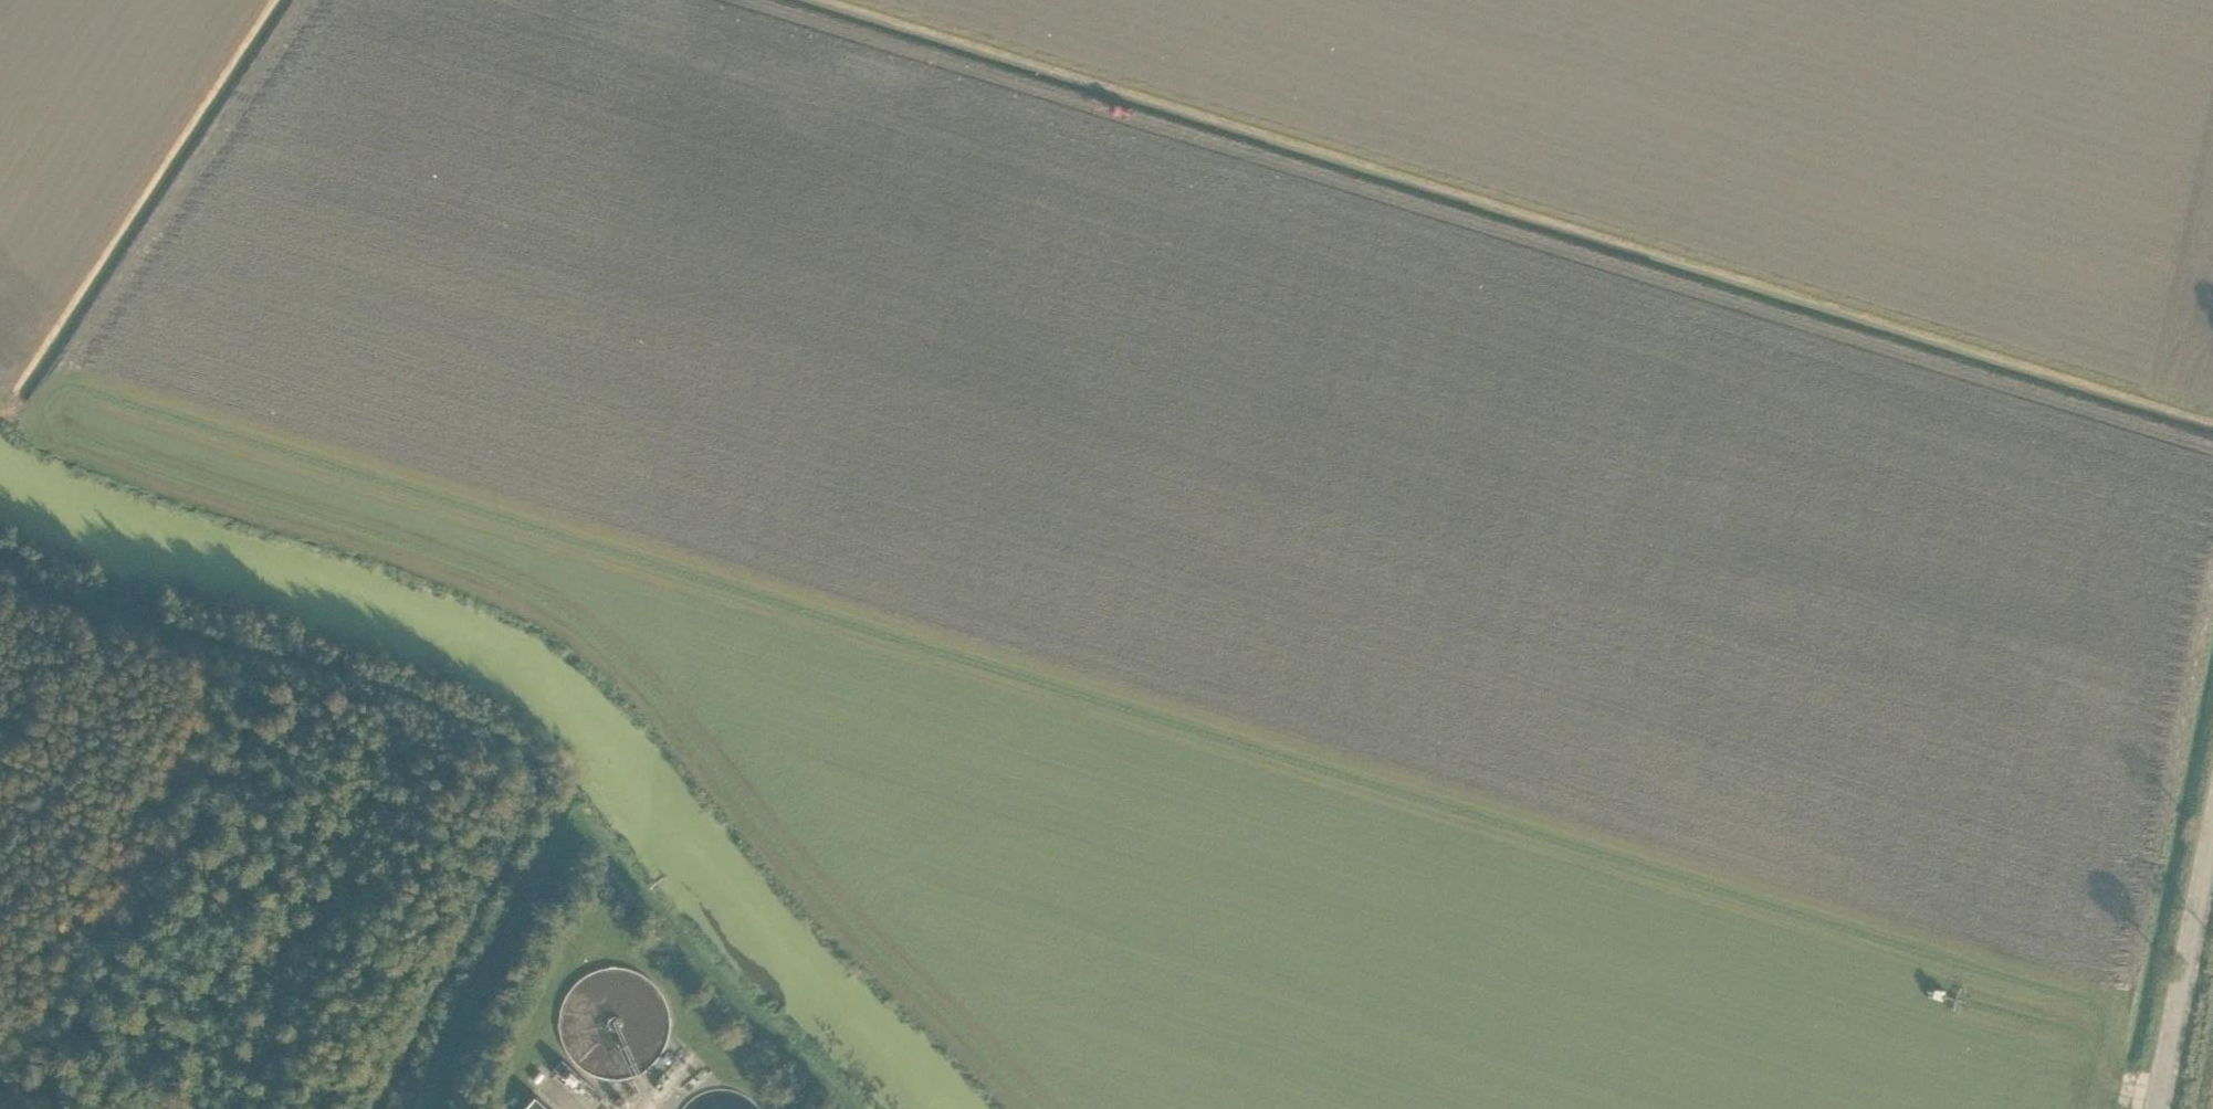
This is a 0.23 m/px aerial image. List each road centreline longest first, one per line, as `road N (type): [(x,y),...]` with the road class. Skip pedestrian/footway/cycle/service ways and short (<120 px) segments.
road 1 (tertiary): [(2161,1108),(2212,848)]

